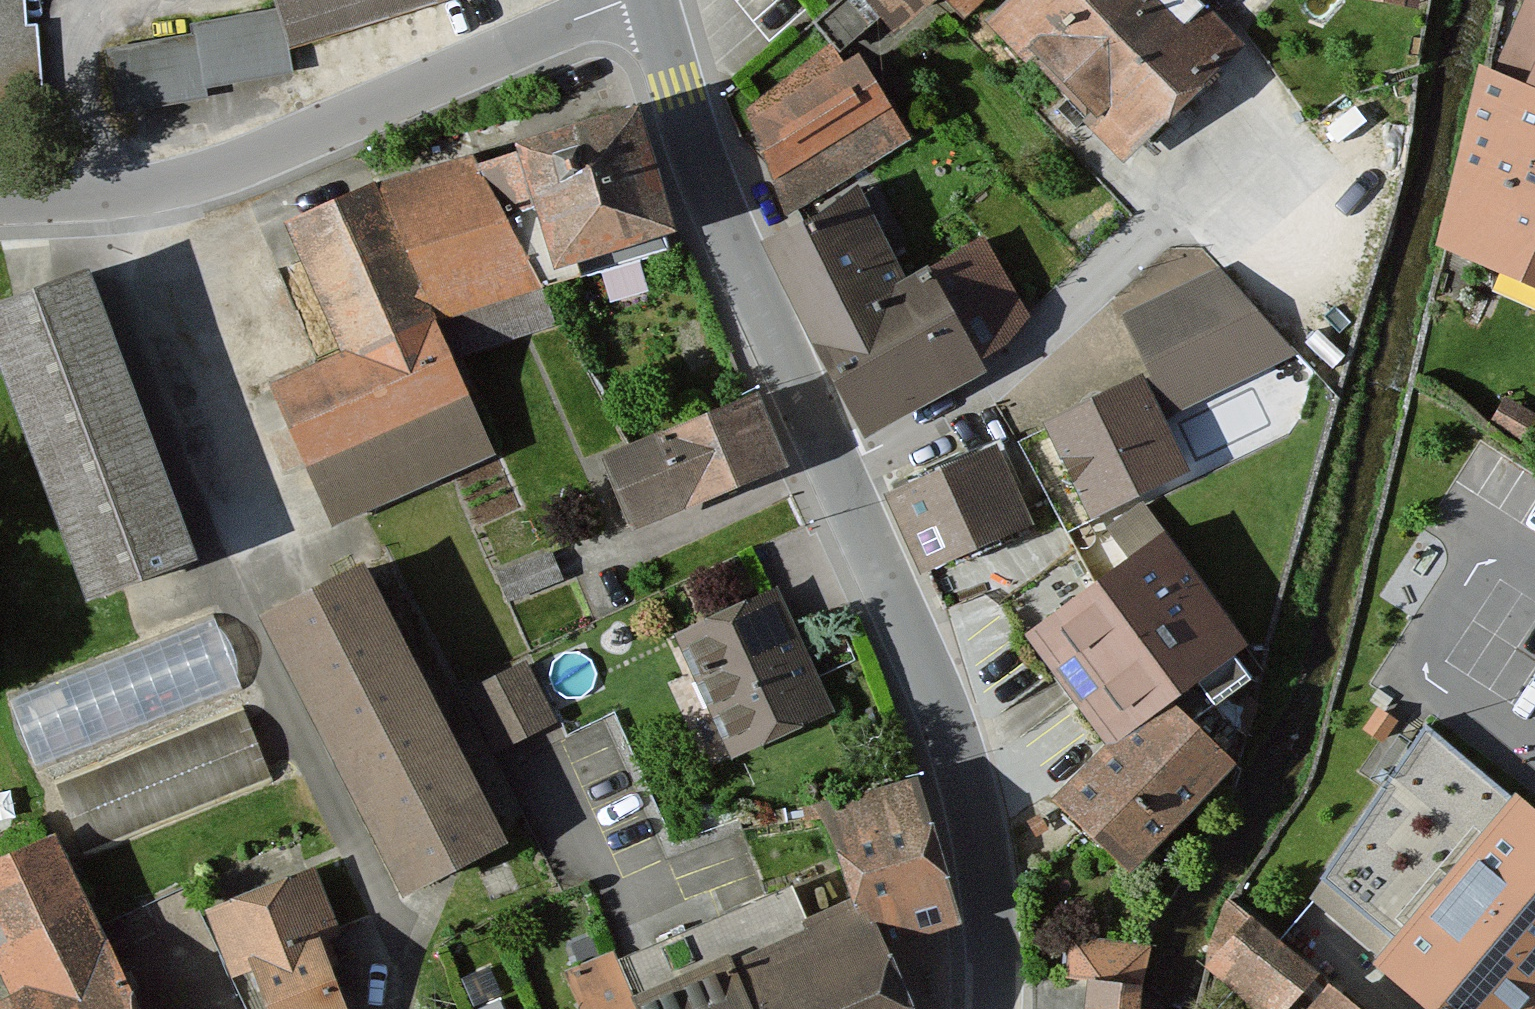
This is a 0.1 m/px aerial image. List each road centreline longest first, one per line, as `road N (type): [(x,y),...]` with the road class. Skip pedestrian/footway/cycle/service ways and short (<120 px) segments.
road 1 (tertiary): [(992,1008),(1000,932),(937,688),(730,231),(653,0)]

